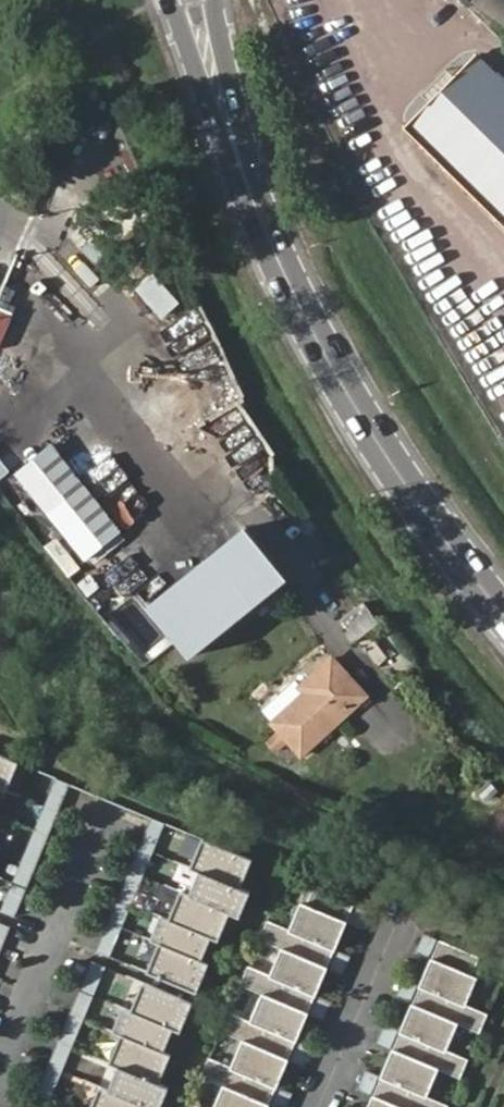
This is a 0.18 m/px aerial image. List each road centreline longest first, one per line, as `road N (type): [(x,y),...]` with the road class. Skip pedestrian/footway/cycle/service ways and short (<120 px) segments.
road 1 (secondary): [(503,612),(360,413),(266,231),(233,139)]
road 2 (secondary): [(169,0),(233,139)]
road 3 (secondary): [(233,139),(216,0)]

